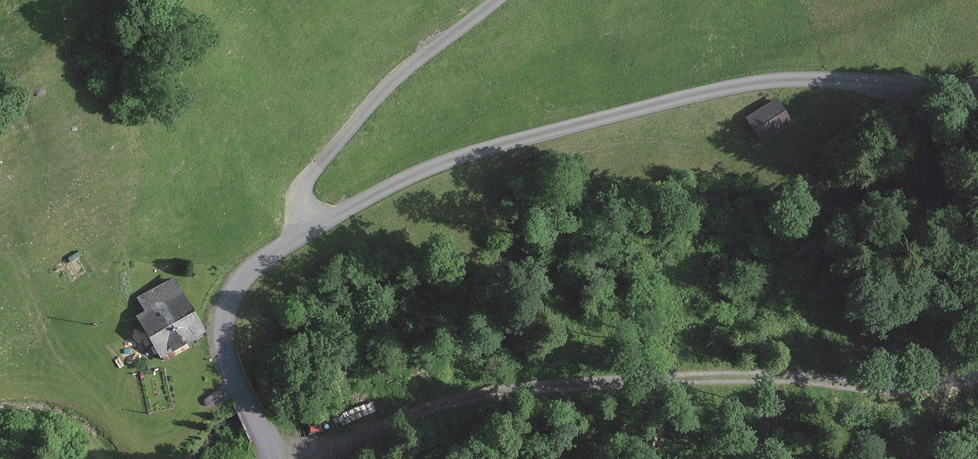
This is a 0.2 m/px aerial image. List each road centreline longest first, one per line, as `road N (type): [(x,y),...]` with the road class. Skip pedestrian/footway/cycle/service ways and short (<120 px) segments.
road 1 (unclassified): [(274,458),(228,360),(227,319),(276,250),(311,227),(467,154),(792,75),(977,79)]
road 2 (track): [(977,366),(577,383),(437,405),(326,458)]
road 3 (track): [(311,227),(299,191),(365,108),(503,0)]

